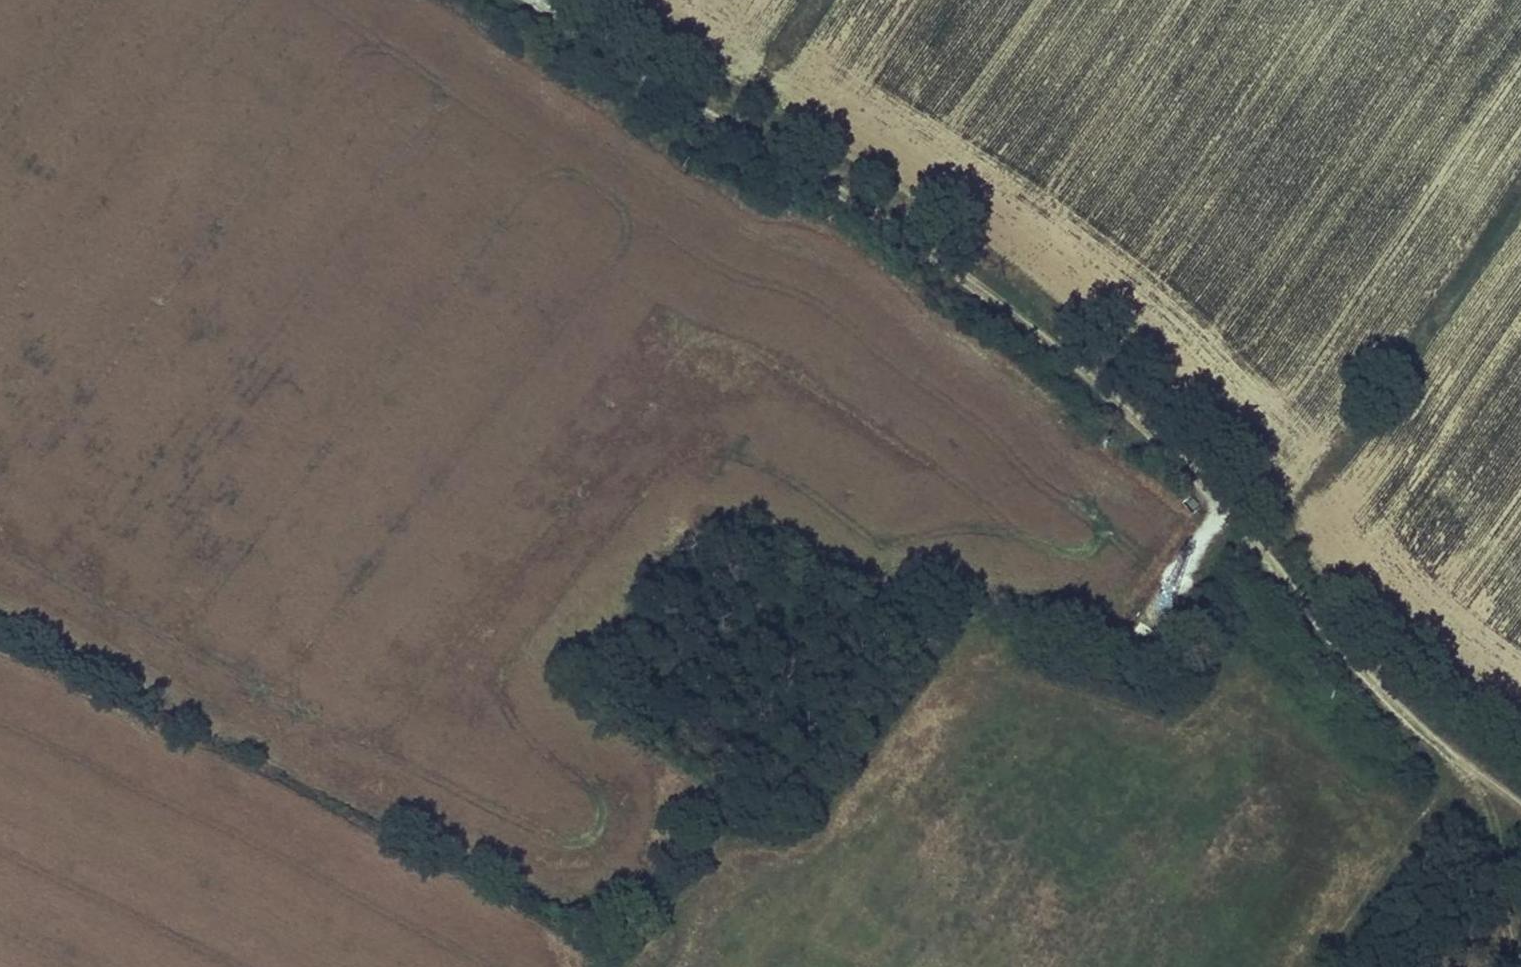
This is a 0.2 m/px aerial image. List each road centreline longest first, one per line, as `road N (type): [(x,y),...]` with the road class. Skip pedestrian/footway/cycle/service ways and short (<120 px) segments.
road 1 (track): [(1454,757),(1374,690),(1188,465),(1027,322),(791,155),(688,101),(532,0)]
road 2 (track): [(1513,951),(1498,866),(1454,757)]

